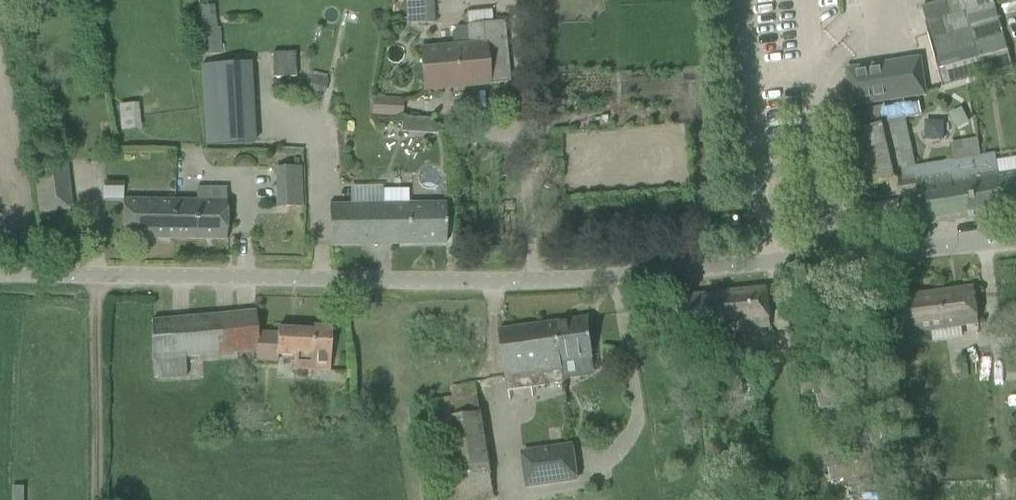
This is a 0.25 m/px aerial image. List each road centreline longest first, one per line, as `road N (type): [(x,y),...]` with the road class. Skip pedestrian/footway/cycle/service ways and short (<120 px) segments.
road 1 (unclassified): [(0,269),(771,263),(1015,231)]
road 2 (track): [(89,499),(88,272)]

